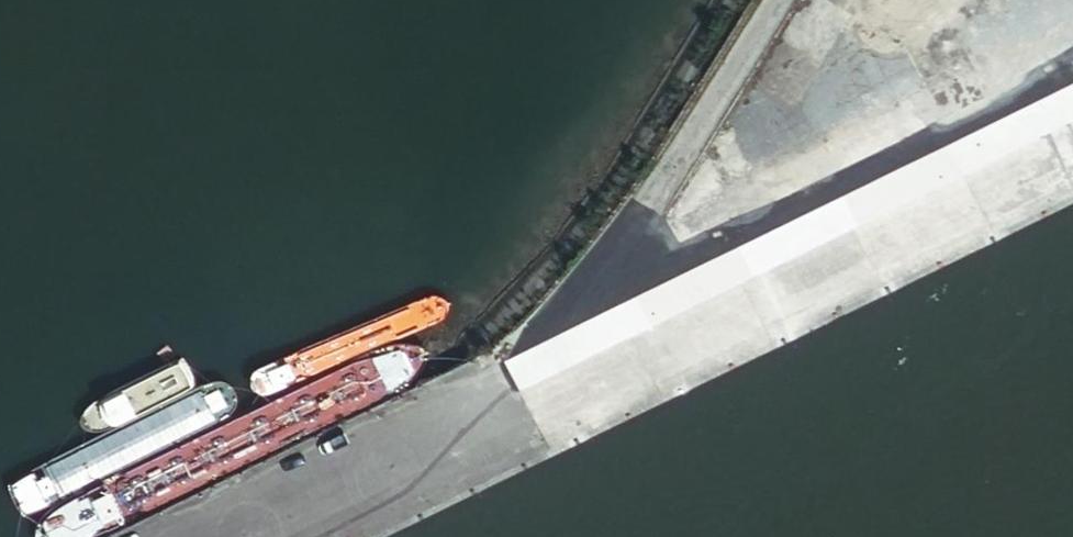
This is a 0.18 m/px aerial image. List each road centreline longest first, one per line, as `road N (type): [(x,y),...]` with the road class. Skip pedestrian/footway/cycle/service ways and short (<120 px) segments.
road 1 (unclassified): [(782,0),(648,209),(517,452)]

